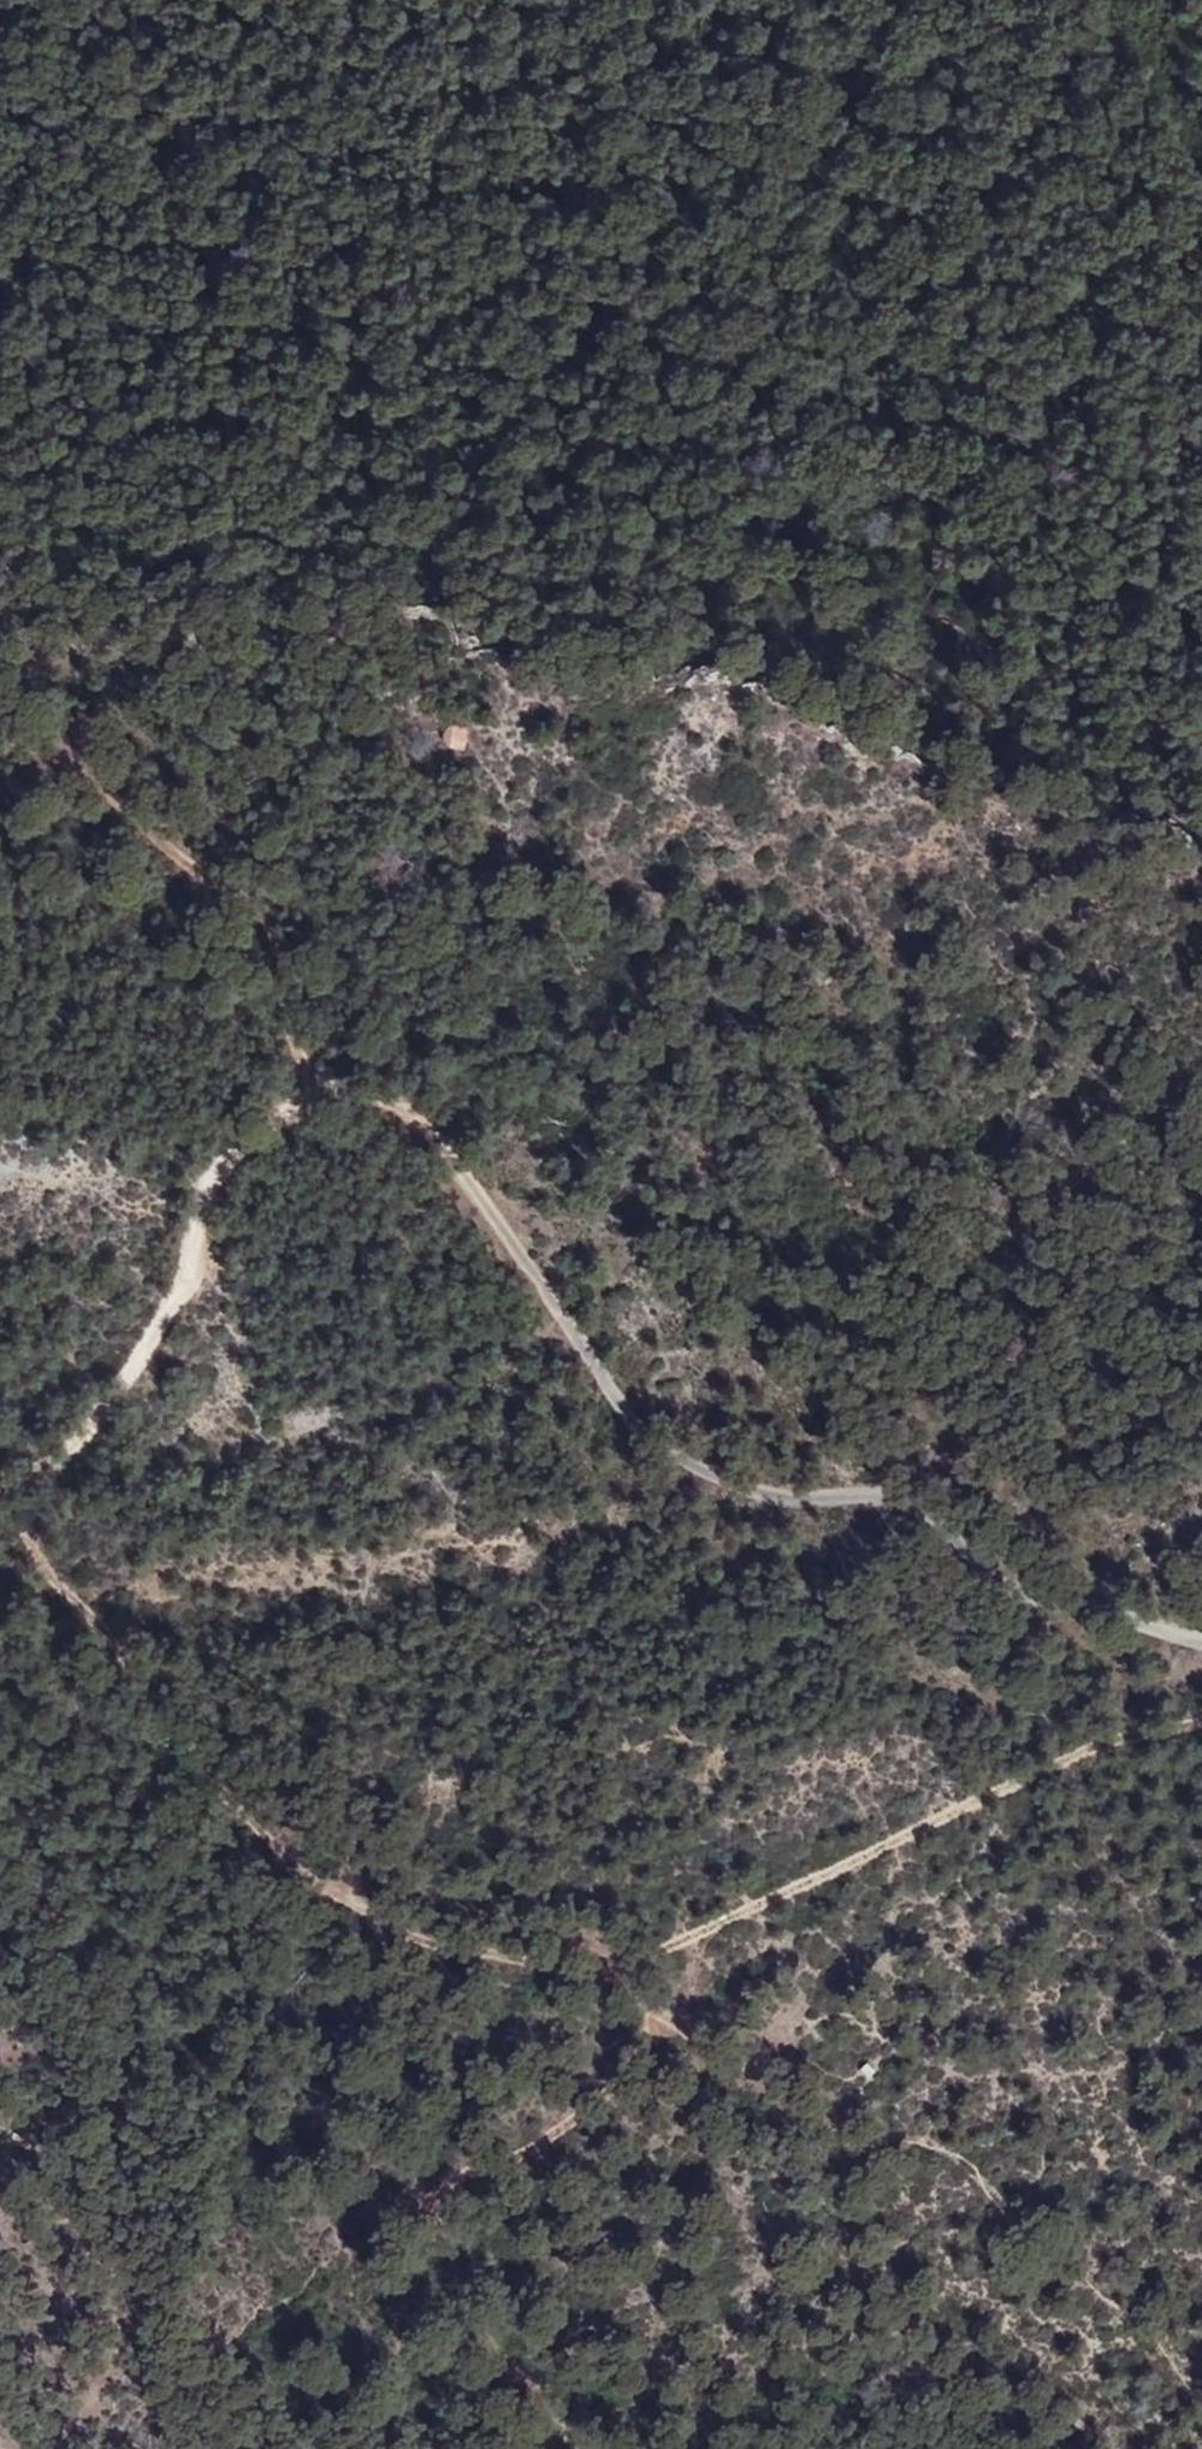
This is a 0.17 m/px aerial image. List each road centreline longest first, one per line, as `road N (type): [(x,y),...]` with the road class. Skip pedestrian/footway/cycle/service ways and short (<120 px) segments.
road 1 (track): [(1201,1716),(1045,1772),(668,1951),(627,1978)]
road 2 (track): [(307,1113),(305,1047),(150,823),(0,719)]

